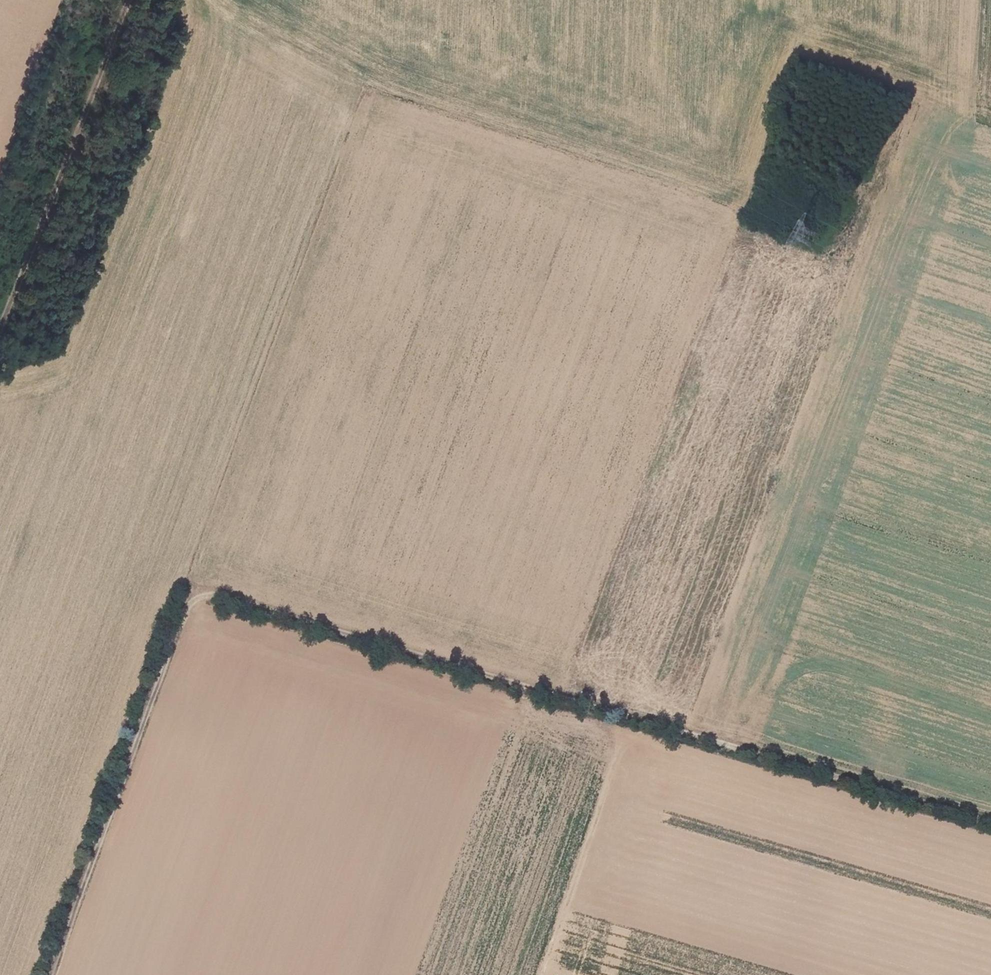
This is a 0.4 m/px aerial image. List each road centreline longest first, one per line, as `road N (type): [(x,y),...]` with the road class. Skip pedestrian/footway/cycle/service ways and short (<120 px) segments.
road 1 (track): [(990,821),(213,594),(186,610),(55,974)]
road 2 (track): [(964,0),(693,733)]
road 3 (track): [(0,326),(126,0)]

